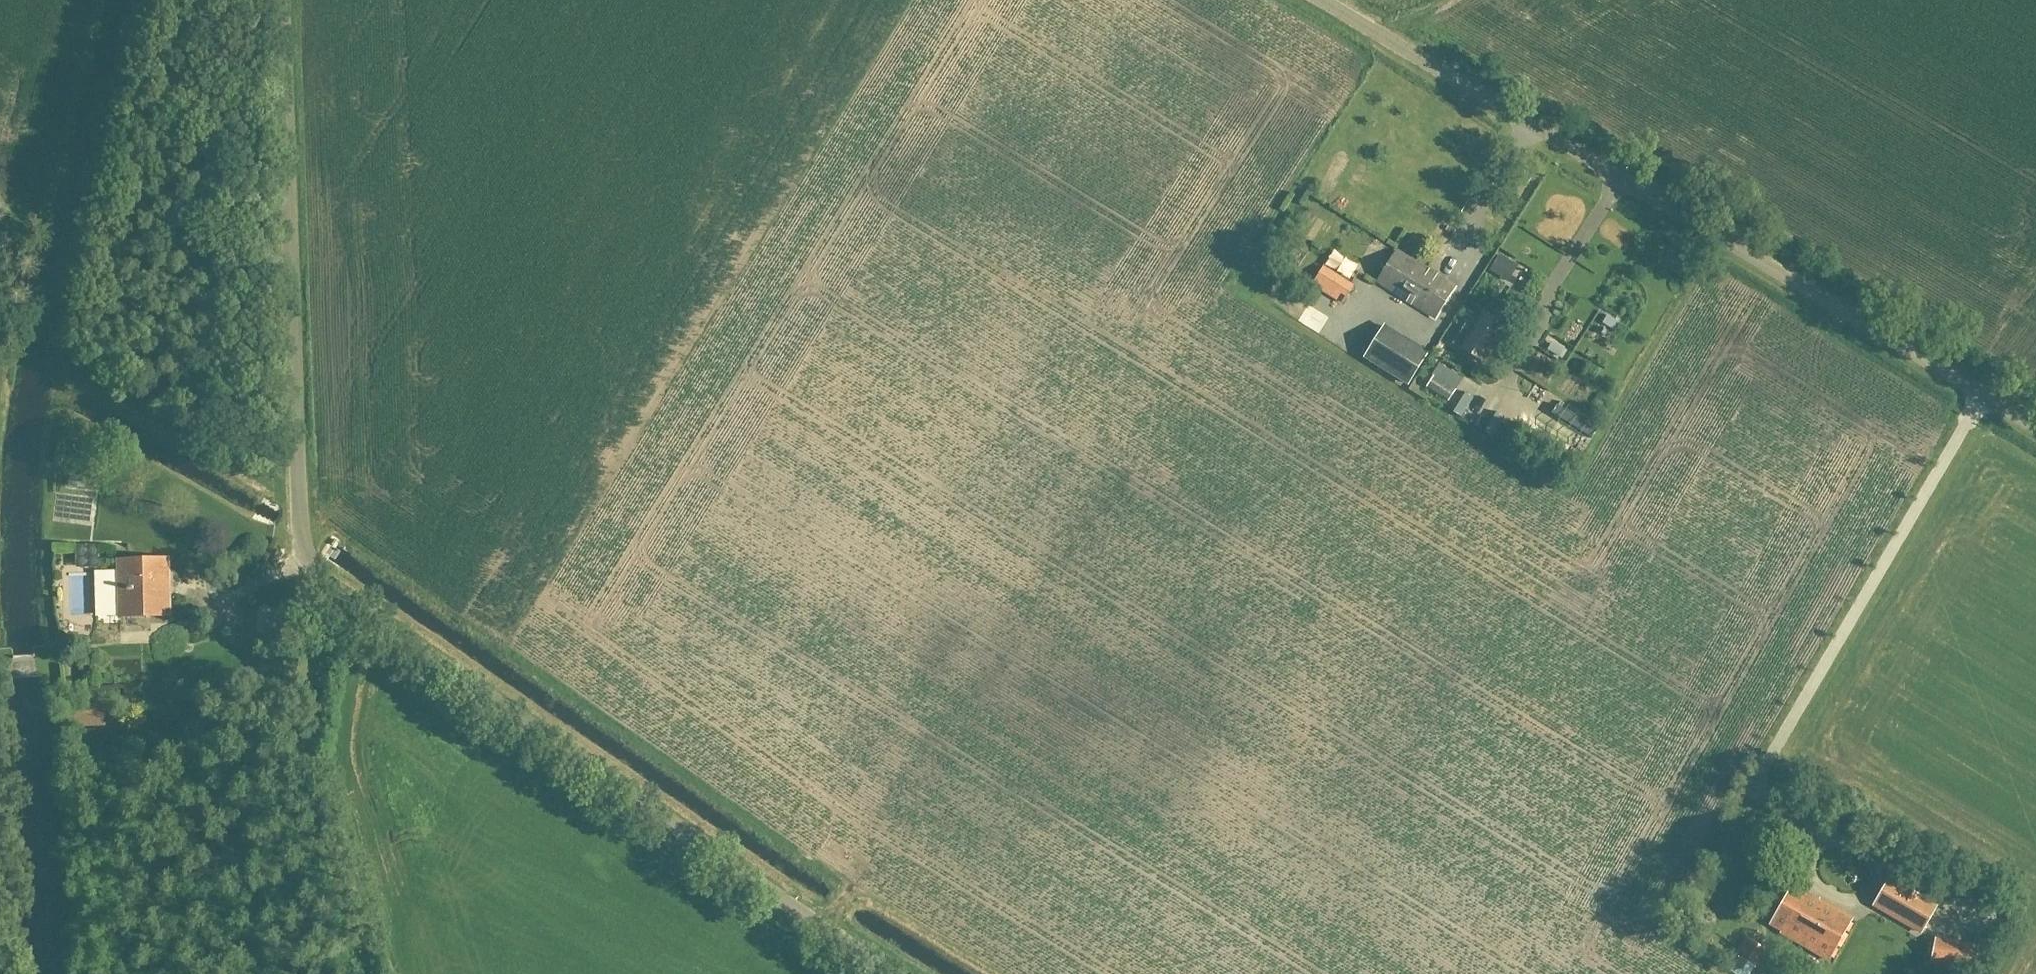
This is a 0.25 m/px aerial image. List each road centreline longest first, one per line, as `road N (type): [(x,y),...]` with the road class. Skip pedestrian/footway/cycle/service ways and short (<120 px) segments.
road 1 (tertiary): [(886,973),(338,597),(321,577),(296,498),(283,0)]
road 2 (unclassified): [(2035,430),(1319,0)]

